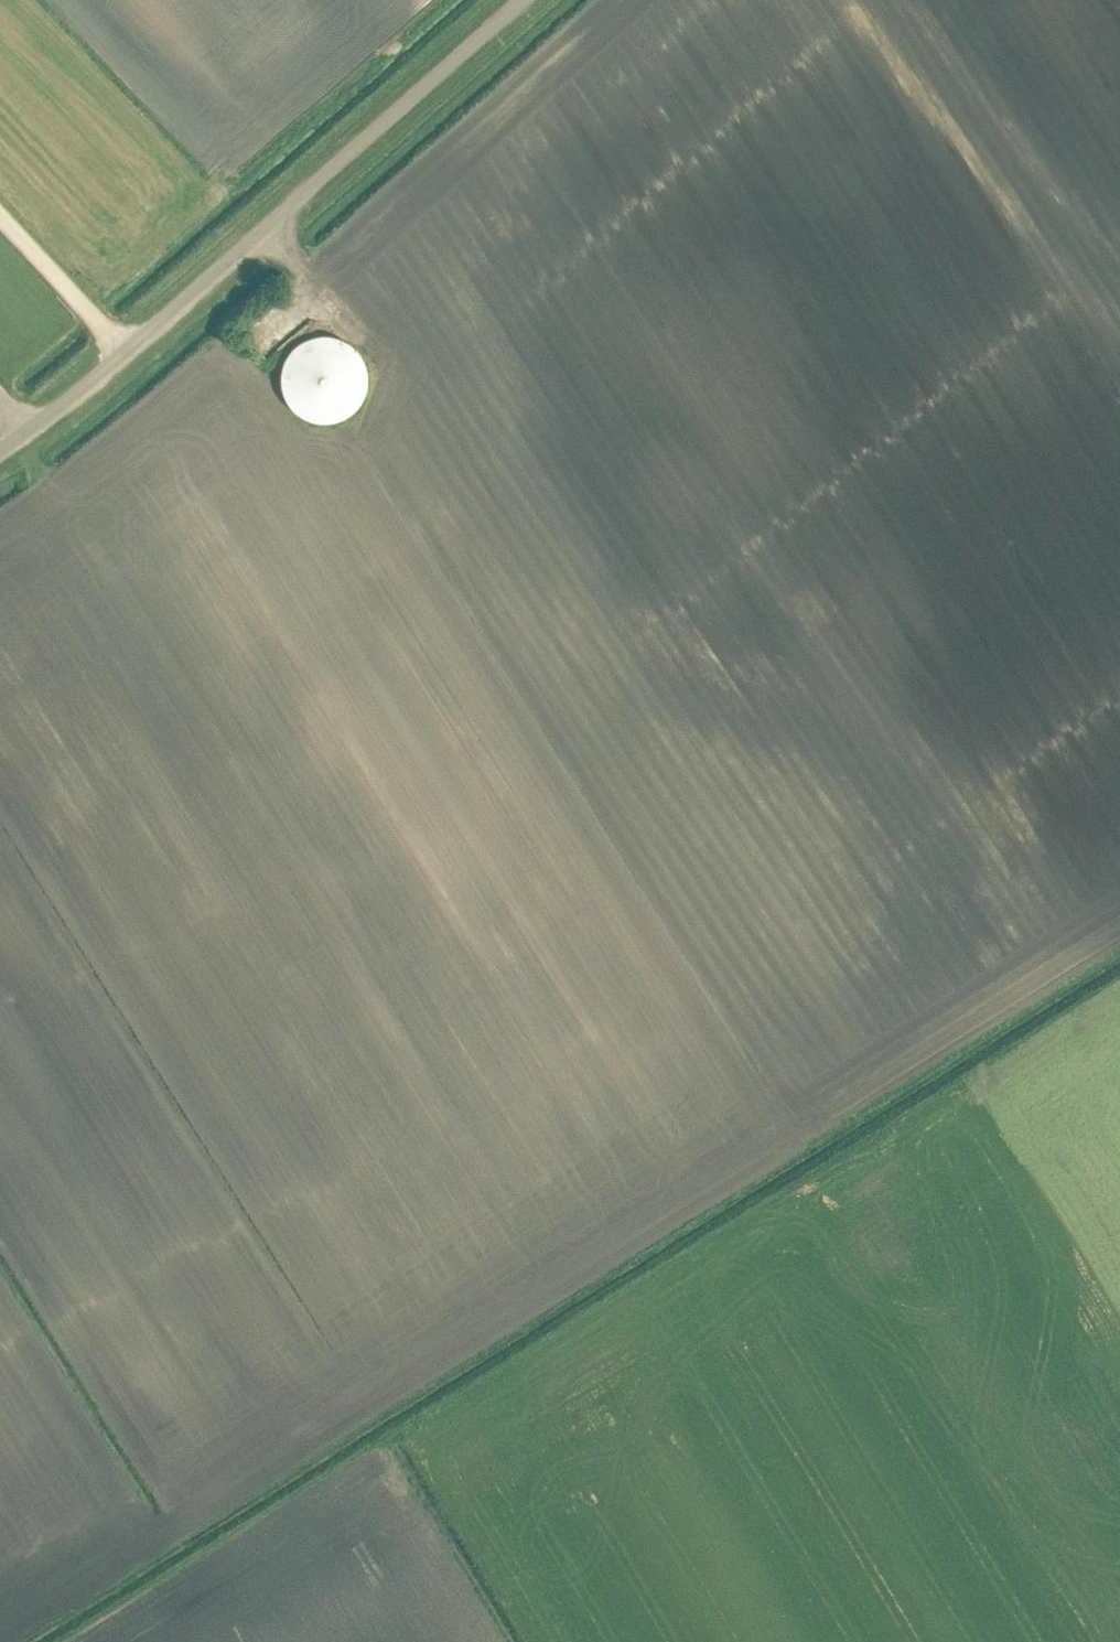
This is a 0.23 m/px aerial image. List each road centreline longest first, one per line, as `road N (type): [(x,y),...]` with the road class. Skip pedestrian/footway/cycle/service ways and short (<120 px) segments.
road 1 (unclassified): [(0,448),(54,410),(519,0)]

